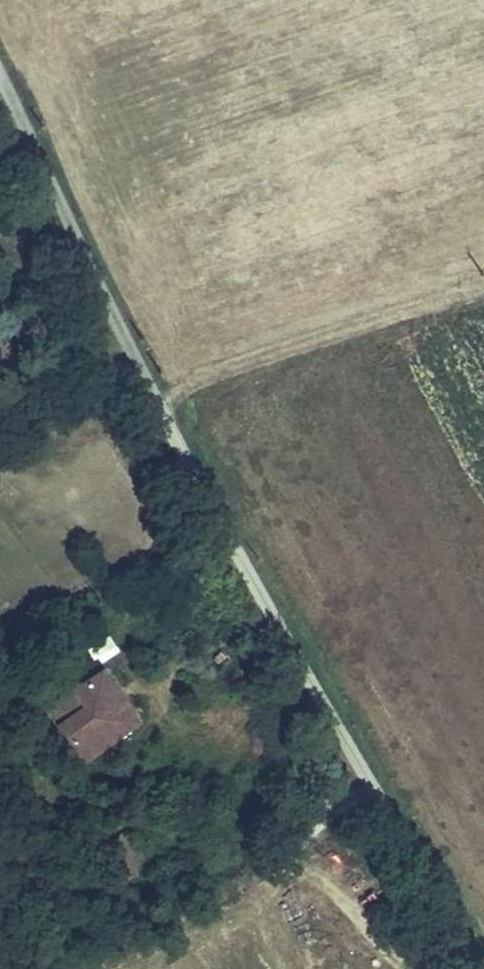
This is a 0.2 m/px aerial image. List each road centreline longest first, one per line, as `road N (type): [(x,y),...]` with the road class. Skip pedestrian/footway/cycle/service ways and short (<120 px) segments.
road 1 (unclassified): [(0,73),(160,409),(453,968)]
road 2 (track): [(160,409),(193,385),(304,344),(483,294)]

